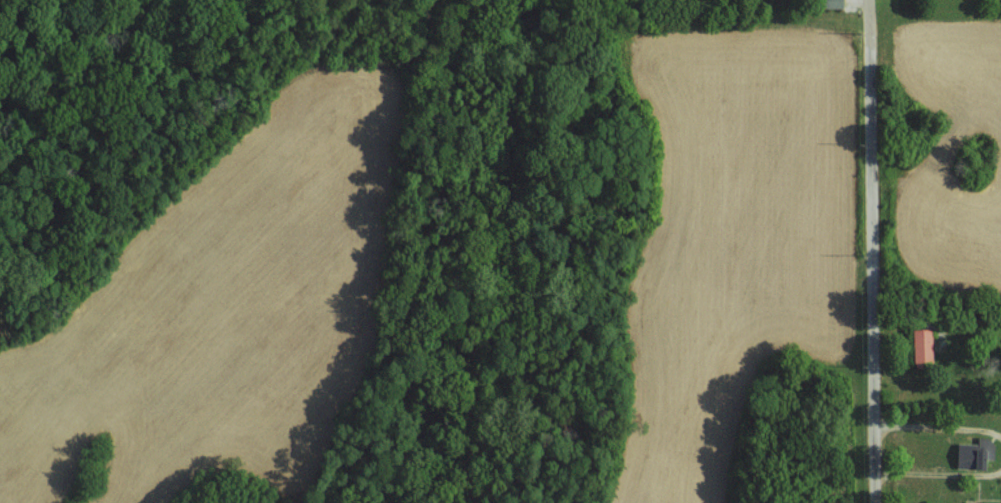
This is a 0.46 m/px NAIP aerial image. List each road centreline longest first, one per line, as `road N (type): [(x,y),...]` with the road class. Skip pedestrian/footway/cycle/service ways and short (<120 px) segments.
road 1 (residential): [(876,502),(869,11)]

